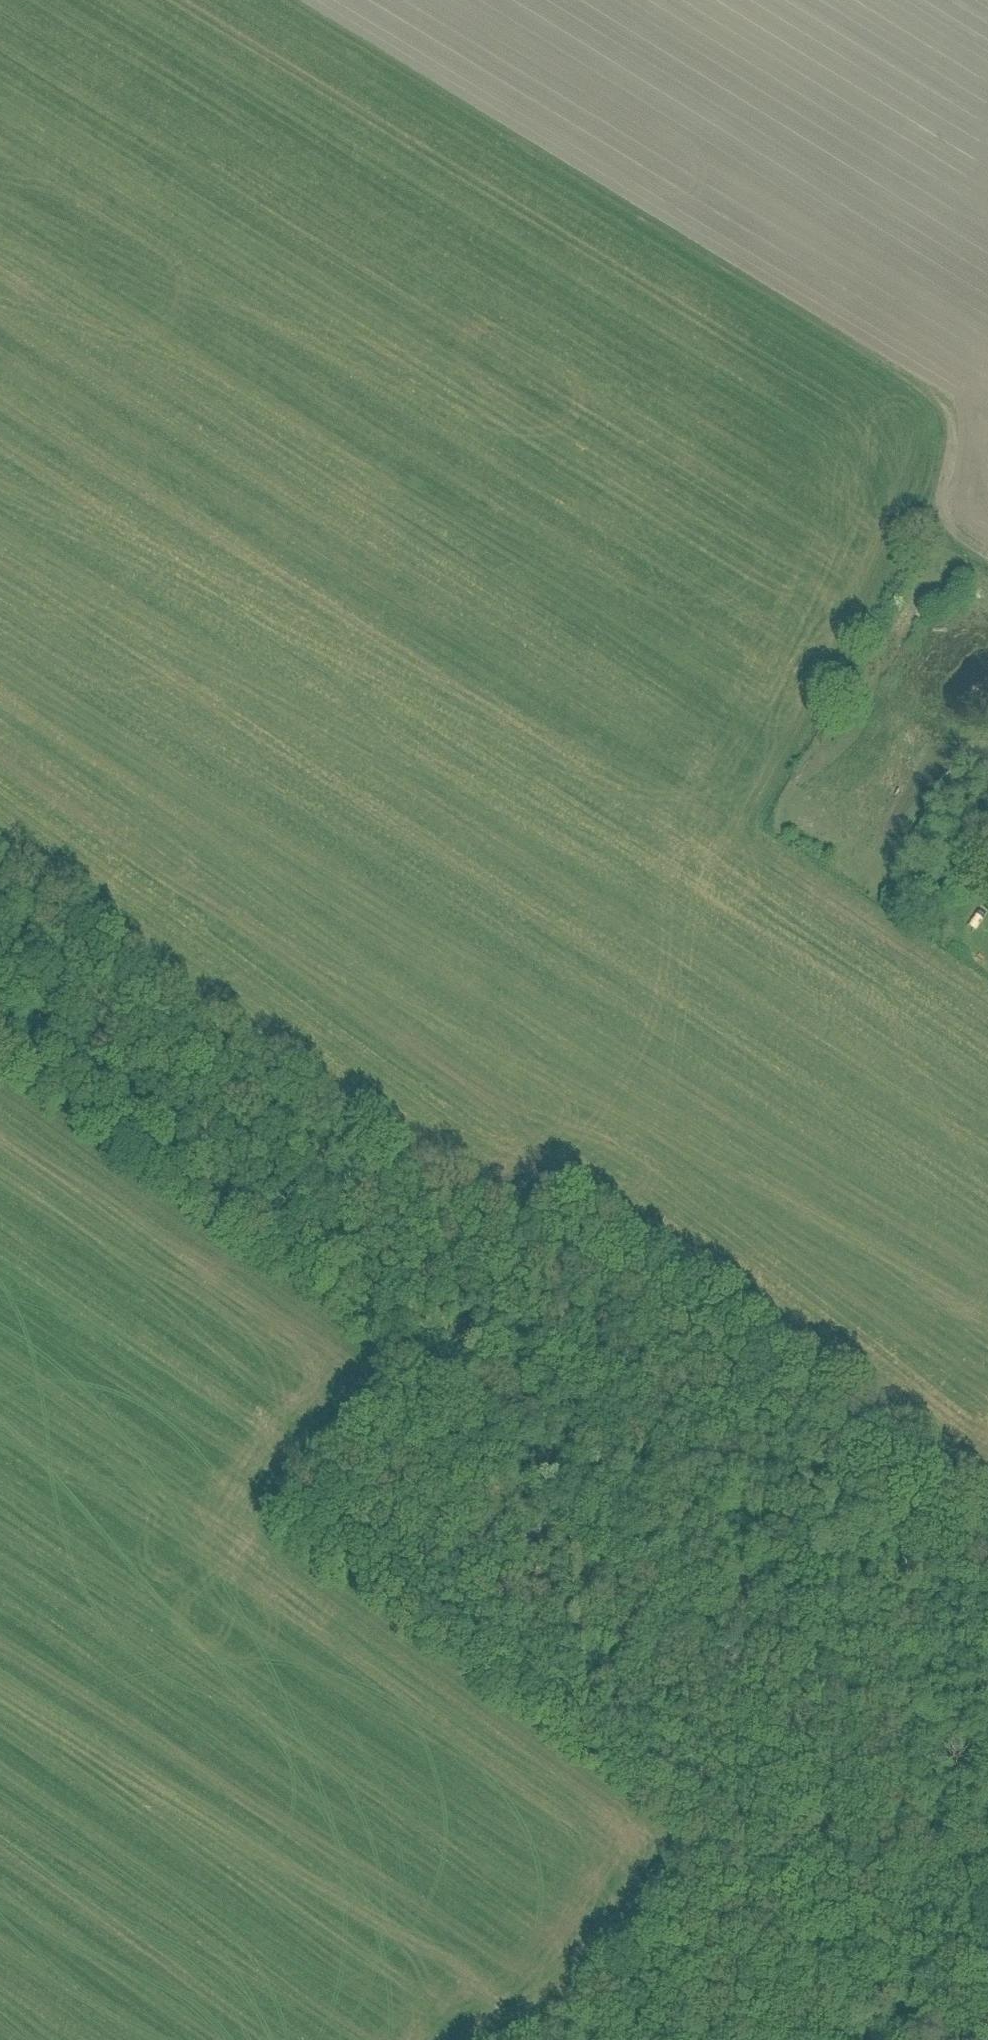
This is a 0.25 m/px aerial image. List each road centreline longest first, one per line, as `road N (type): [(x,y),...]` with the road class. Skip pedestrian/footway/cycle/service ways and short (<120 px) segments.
road 1 (track): [(987,559),(958,540),(937,512),(946,433),(938,413),(280,0)]

